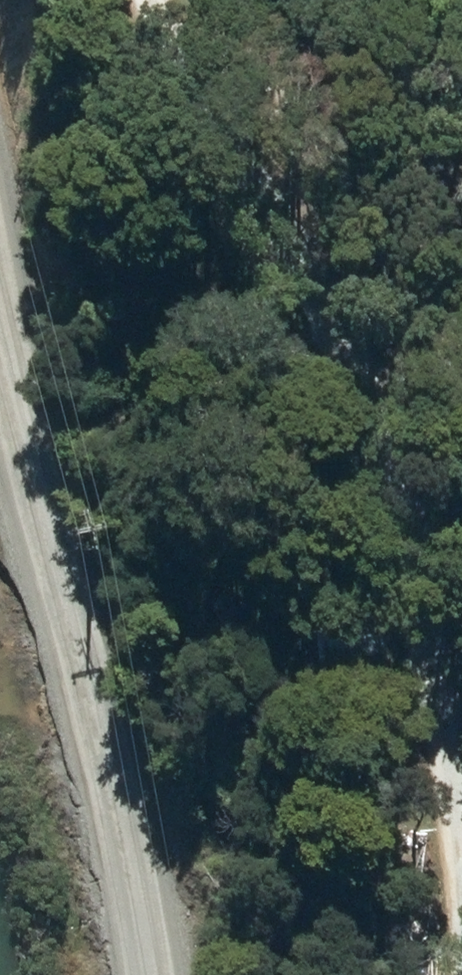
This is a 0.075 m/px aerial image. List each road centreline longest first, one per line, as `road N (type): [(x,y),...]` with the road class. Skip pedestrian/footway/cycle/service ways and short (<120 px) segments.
road 1 (track): [(170,0),(424,635),(461,974)]
road 2 (tertiary): [(151,974),(0,276)]

